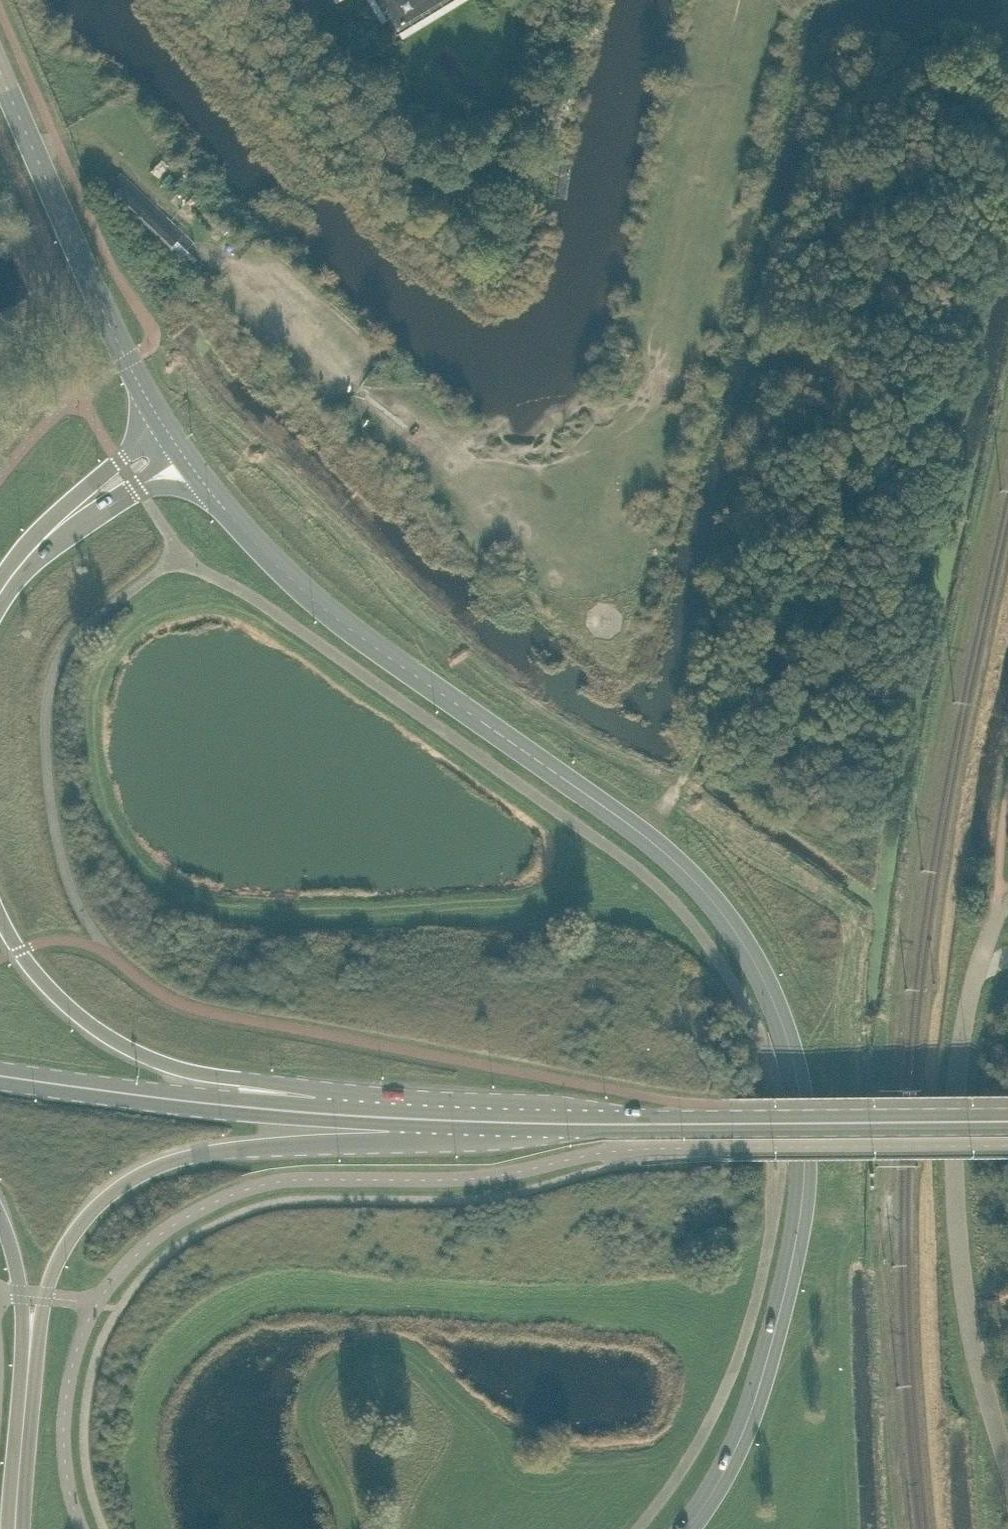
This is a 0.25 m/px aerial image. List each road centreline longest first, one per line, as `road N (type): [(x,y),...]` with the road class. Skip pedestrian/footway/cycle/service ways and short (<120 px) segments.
road 1 (tertiary): [(686,1528),(746,1424),(797,1238),(804,1117),(774,1002),(724,914),(652,840),(339,620),(280,567),(187,459)]
road 2 (unclassified): [(1007,1477),(987,1408),(956,1213),(961,1063),(980,963),(1000,910)]
road 3 (secondary): [(1007,1120),(434,1119)]
road 4 (secondary): [(31,1342),(69,1244),(144,1174),(225,1148),(364,1139),(434,1119)]
road 5 (tertiary): [(166,429),(128,364),(0,68)]
road 6 (secondary): [(315,1111),(241,1079),(161,1063),(126,1047),(38,975),(0,912)]
road 7 (secondary): [(315,1111),(0,1073)]
road 8 (secondary): [(17,1528),(31,1342)]
road 9 (secondary): [(166,429),(92,485),(47,536)]
road 10 (secondary): [(47,536),(187,459)]
road 11 (secondary): [(0,1213),(31,1342)]

